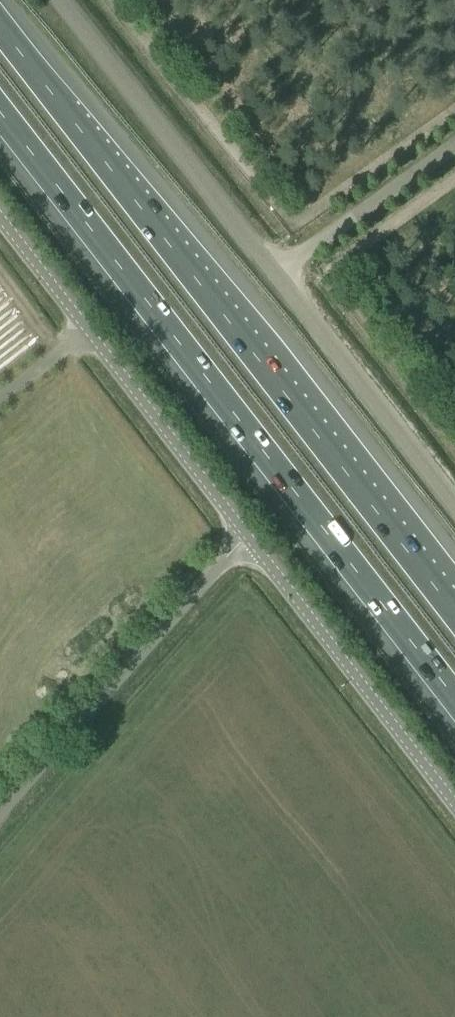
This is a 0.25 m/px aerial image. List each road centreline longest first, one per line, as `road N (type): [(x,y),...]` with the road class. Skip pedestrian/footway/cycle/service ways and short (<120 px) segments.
road 1 (motorway): [(454,613),(0,26)]
road 2 (motorway): [(0,114),(454,700)]
road 3 (unclassified): [(454,507),(63,0)]
road 4 (unclassified): [(242,541),(0,223)]
road 5 (unclassified): [(0,815),(242,541)]
road 6 (unclassified): [(454,810),(242,541)]

